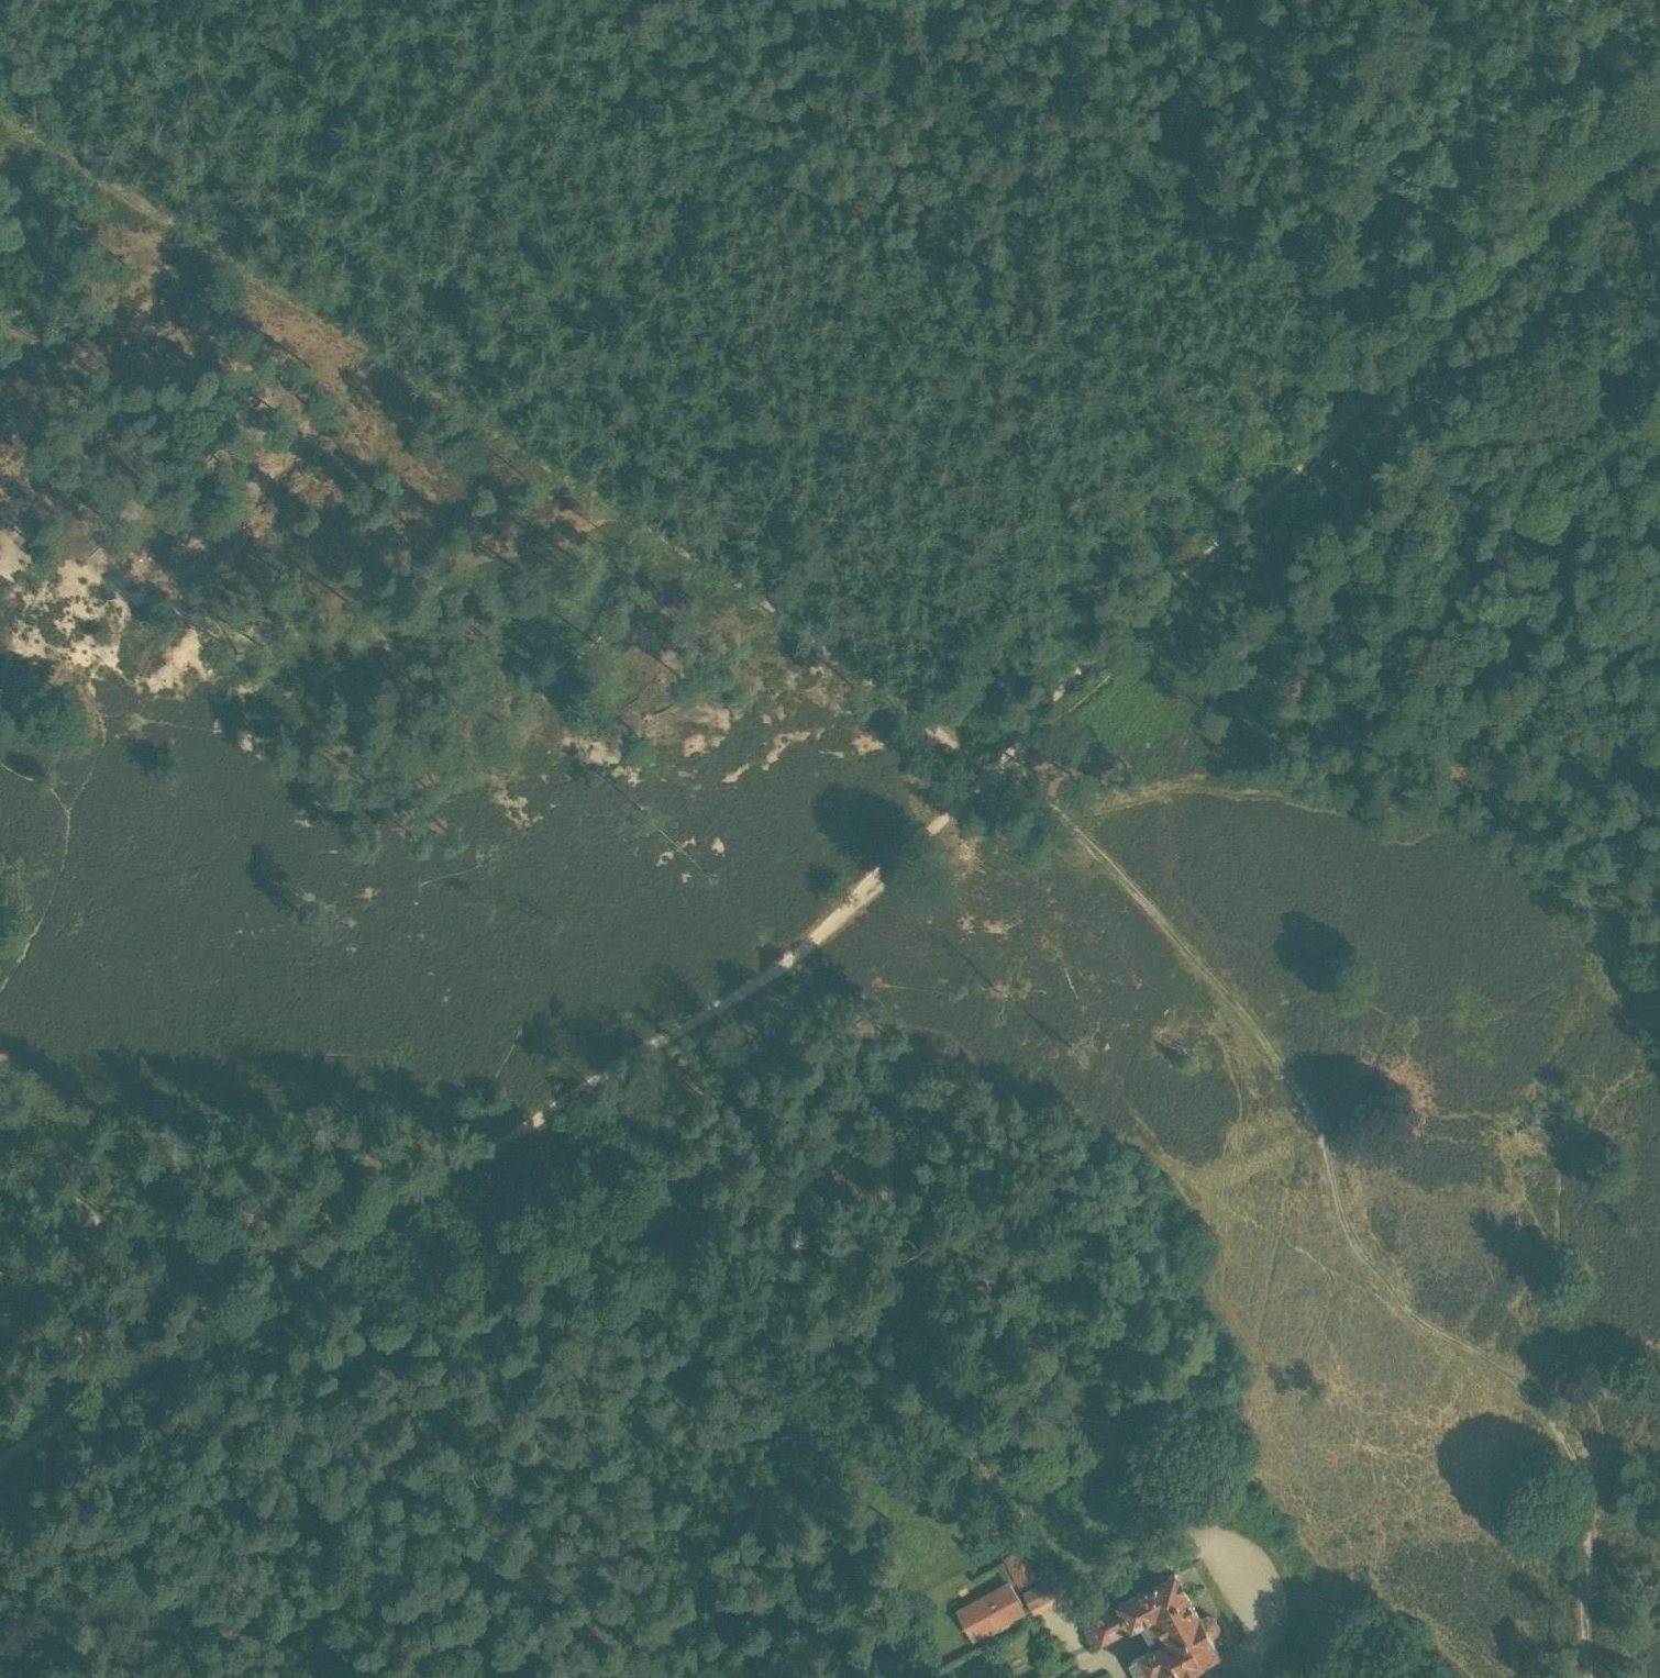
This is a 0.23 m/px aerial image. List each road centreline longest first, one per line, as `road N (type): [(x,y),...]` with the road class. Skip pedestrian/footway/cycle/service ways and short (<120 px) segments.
road 1 (track): [(0,1460),(757,984),(981,773)]
road 2 (track): [(0,1101),(189,1339),(434,1677)]
road 3 (track): [(981,773),(1446,315)]
road 4 (track): [(1533,231),(1659,108)]
road 5 (track): [(1446,315),(1533,231)]

